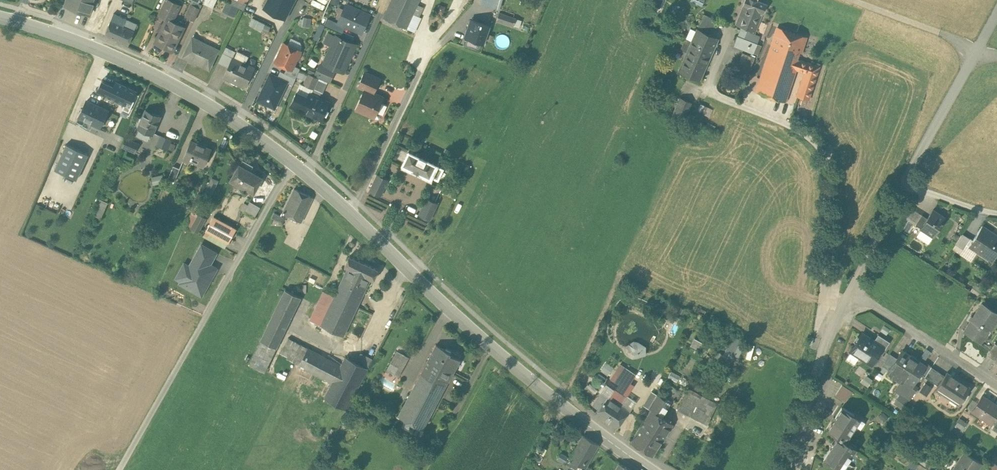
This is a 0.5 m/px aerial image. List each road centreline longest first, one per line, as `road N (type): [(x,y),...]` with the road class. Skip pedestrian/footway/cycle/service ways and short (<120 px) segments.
road 1 (secondary): [(653,469),(463,322),(295,162),(140,67),(0,17)]
road 2 (track): [(121,469),(295,162)]
road 3 (residential): [(727,33),(710,93),(808,136),(823,150),(826,282),(842,301)]
road 4 (unclassified): [(908,178),(996,14)]
road 5 (residential): [(996,383),(866,301),(842,301)]
road 6 (unclassified): [(789,469),(842,301)]
road 7 (unclassified): [(842,301),(908,178)]

